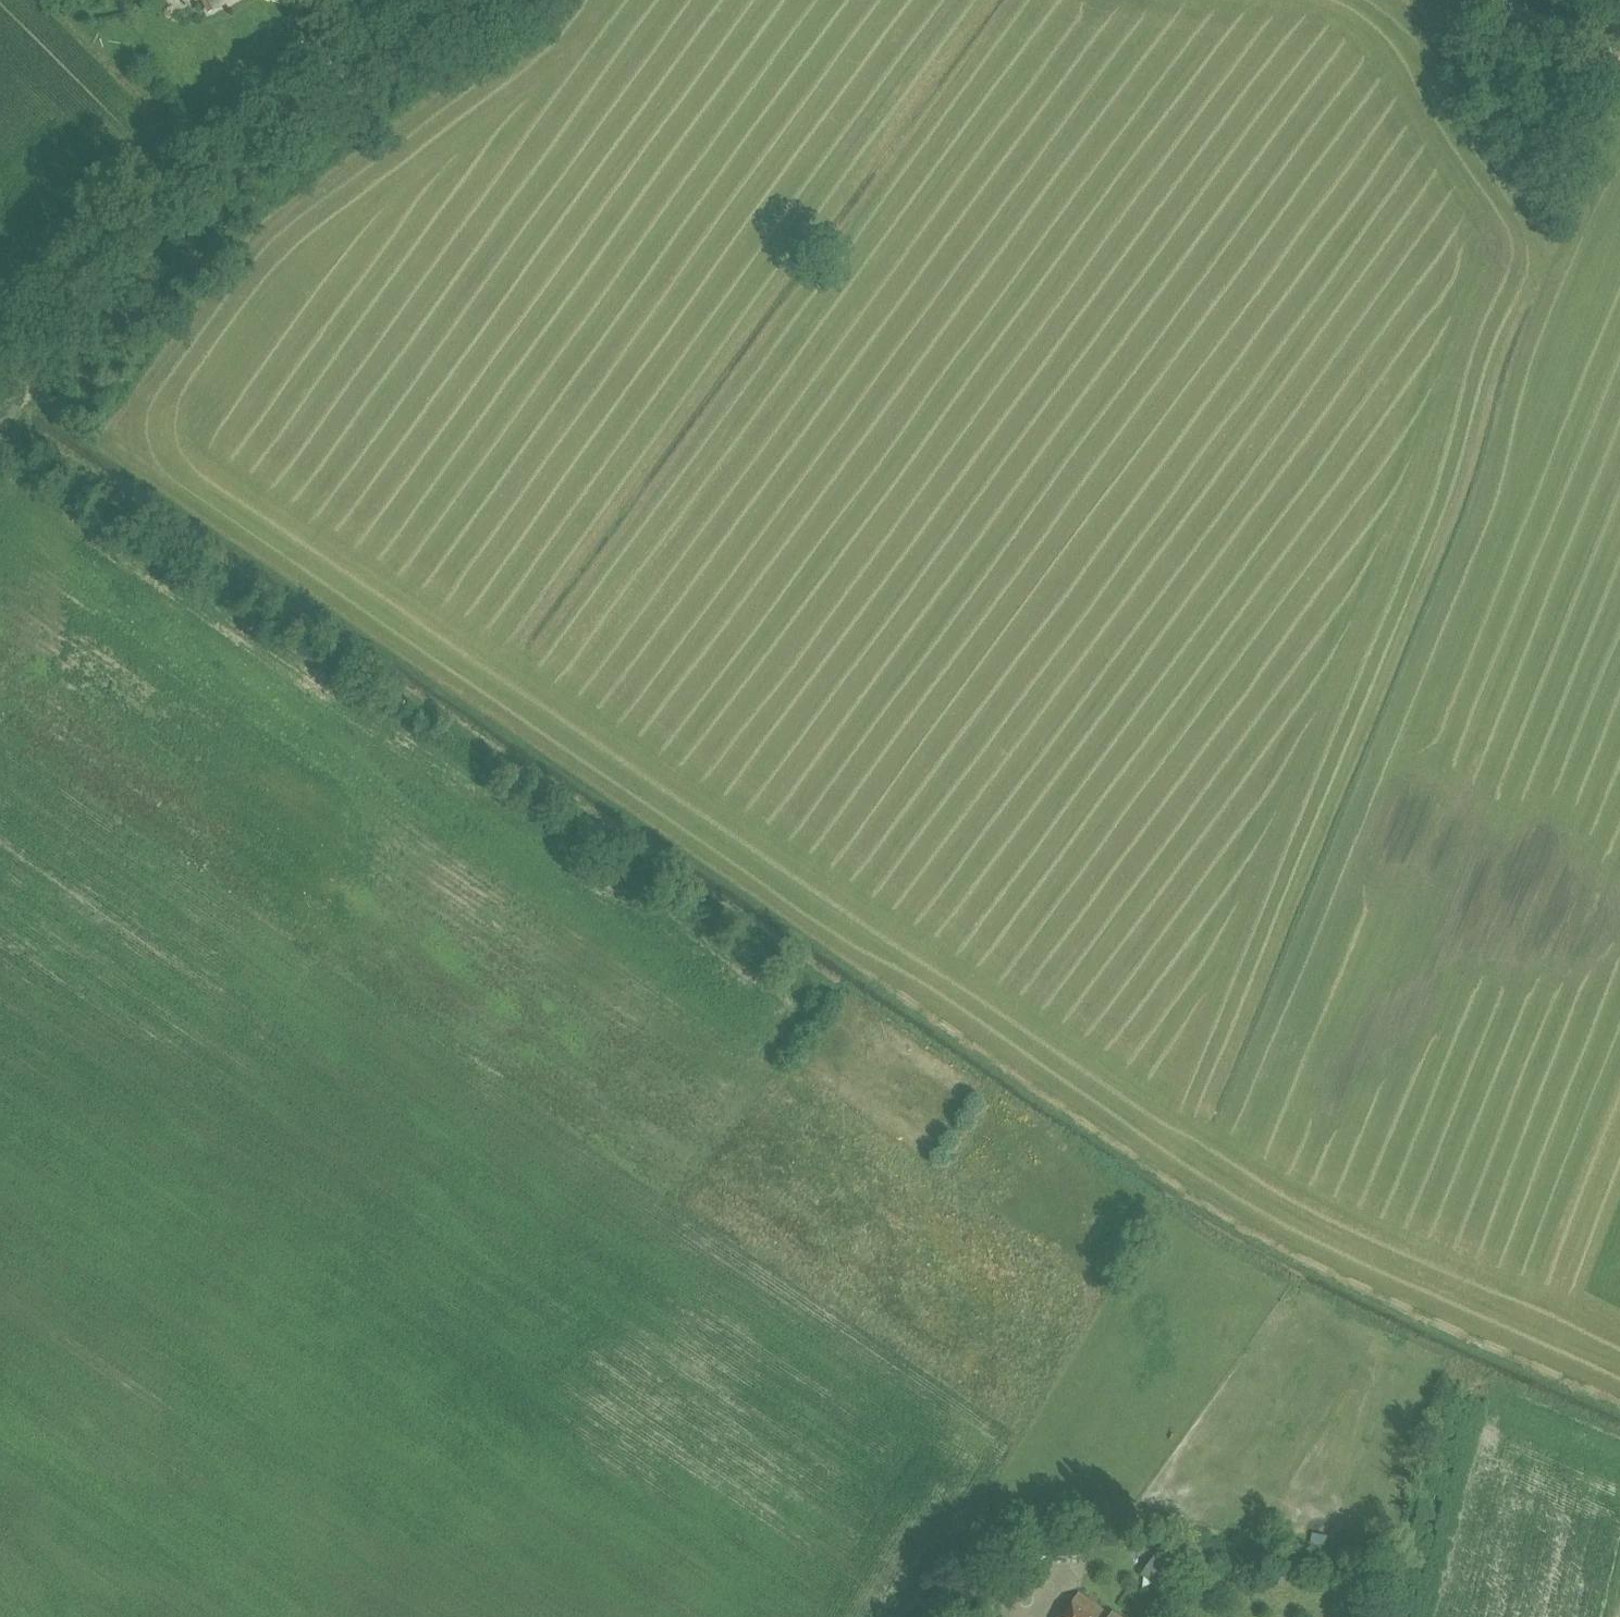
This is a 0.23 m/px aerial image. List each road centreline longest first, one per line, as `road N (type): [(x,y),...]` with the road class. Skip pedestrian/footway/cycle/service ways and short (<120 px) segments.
road 1 (unclassified): [(0,428),(38,348),(126,239),(471,0)]
road 2 (track): [(1619,63),(1489,0)]

